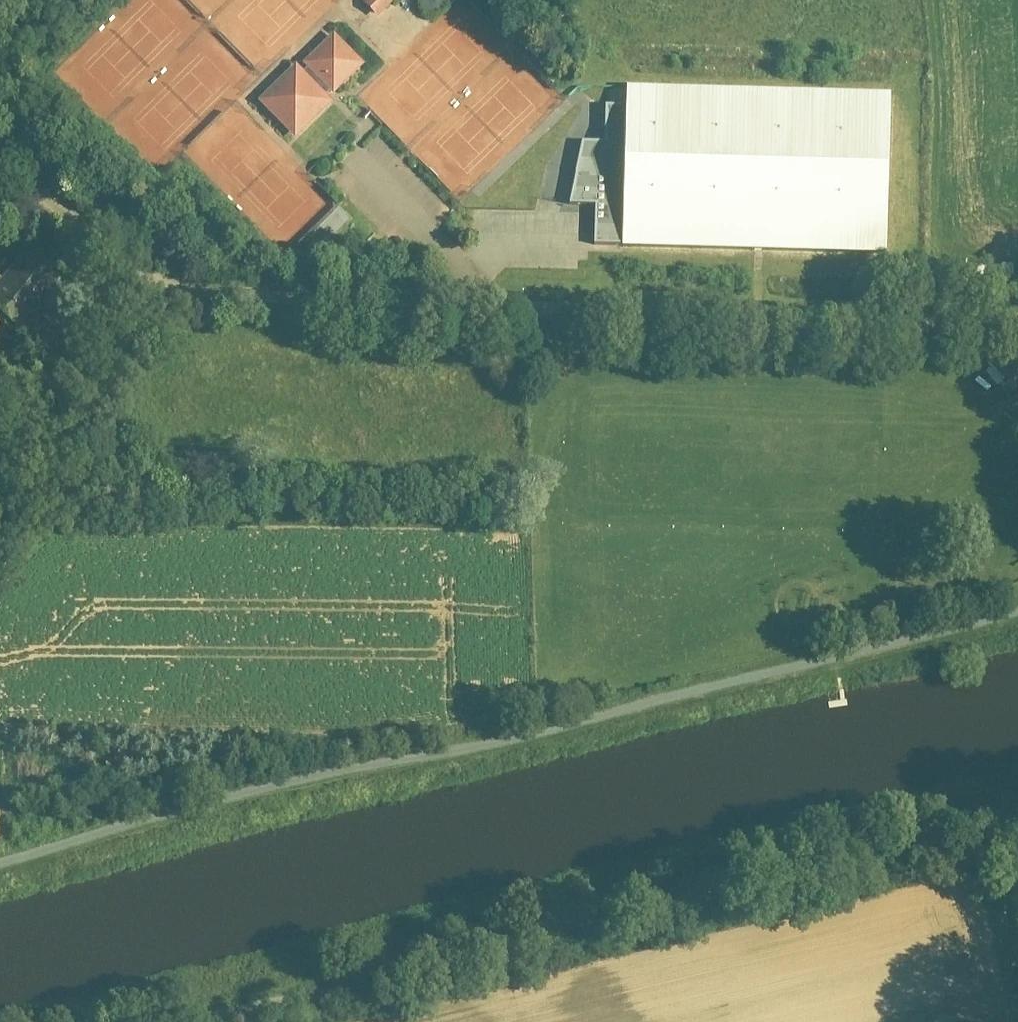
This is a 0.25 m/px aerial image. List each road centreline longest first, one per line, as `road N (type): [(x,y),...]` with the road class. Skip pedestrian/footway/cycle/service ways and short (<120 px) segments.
road 1 (residential): [(1017,327),(243,304),(152,286),(0,180)]
road 2 (track): [(1017,814),(230,1021)]

